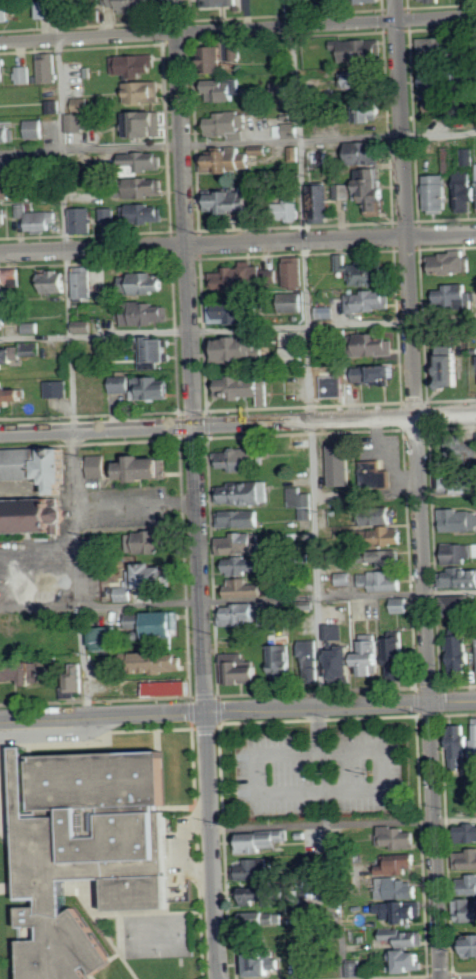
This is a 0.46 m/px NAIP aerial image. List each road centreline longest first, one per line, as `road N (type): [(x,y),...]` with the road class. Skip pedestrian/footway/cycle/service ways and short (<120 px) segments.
road 1 (tertiary): [(417,417),(439,978)]
road 2 (tertiary): [(220,978),(195,426)]
road 3 (residential): [(0,252),(475,234)]
road 4 (residential): [(0,720),(475,703)]
road 5 (tertiary): [(195,426),(176,0)]
road 6 (tertiary): [(396,0),(417,417)]
road 7 (residential): [(0,43),(397,21)]
road 8 (tertiary): [(195,426),(417,417)]
road 9 (tertiary): [(0,434),(195,426)]

